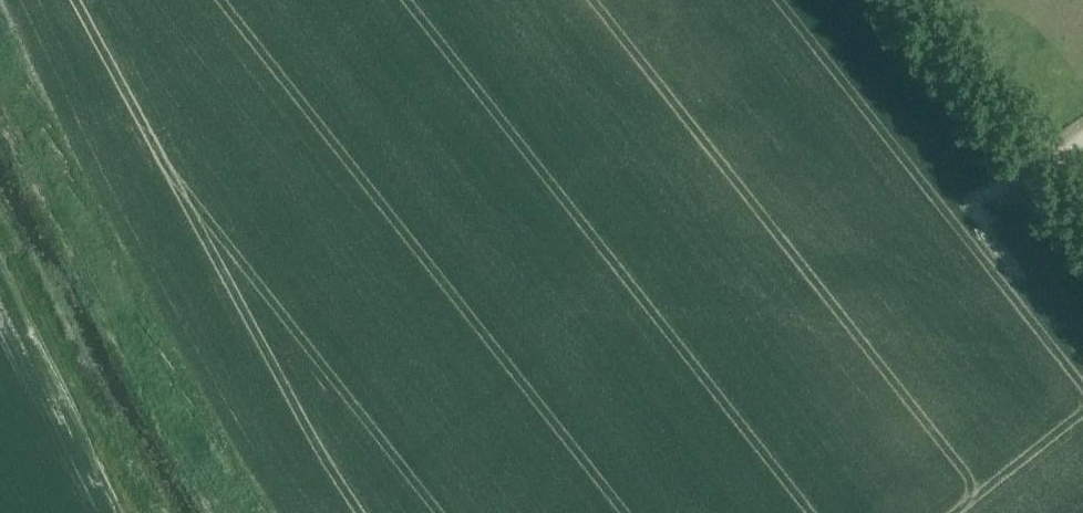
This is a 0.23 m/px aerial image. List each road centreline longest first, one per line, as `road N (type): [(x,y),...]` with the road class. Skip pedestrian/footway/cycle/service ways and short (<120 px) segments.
road 1 (track): [(1025,179),(885,0)]

